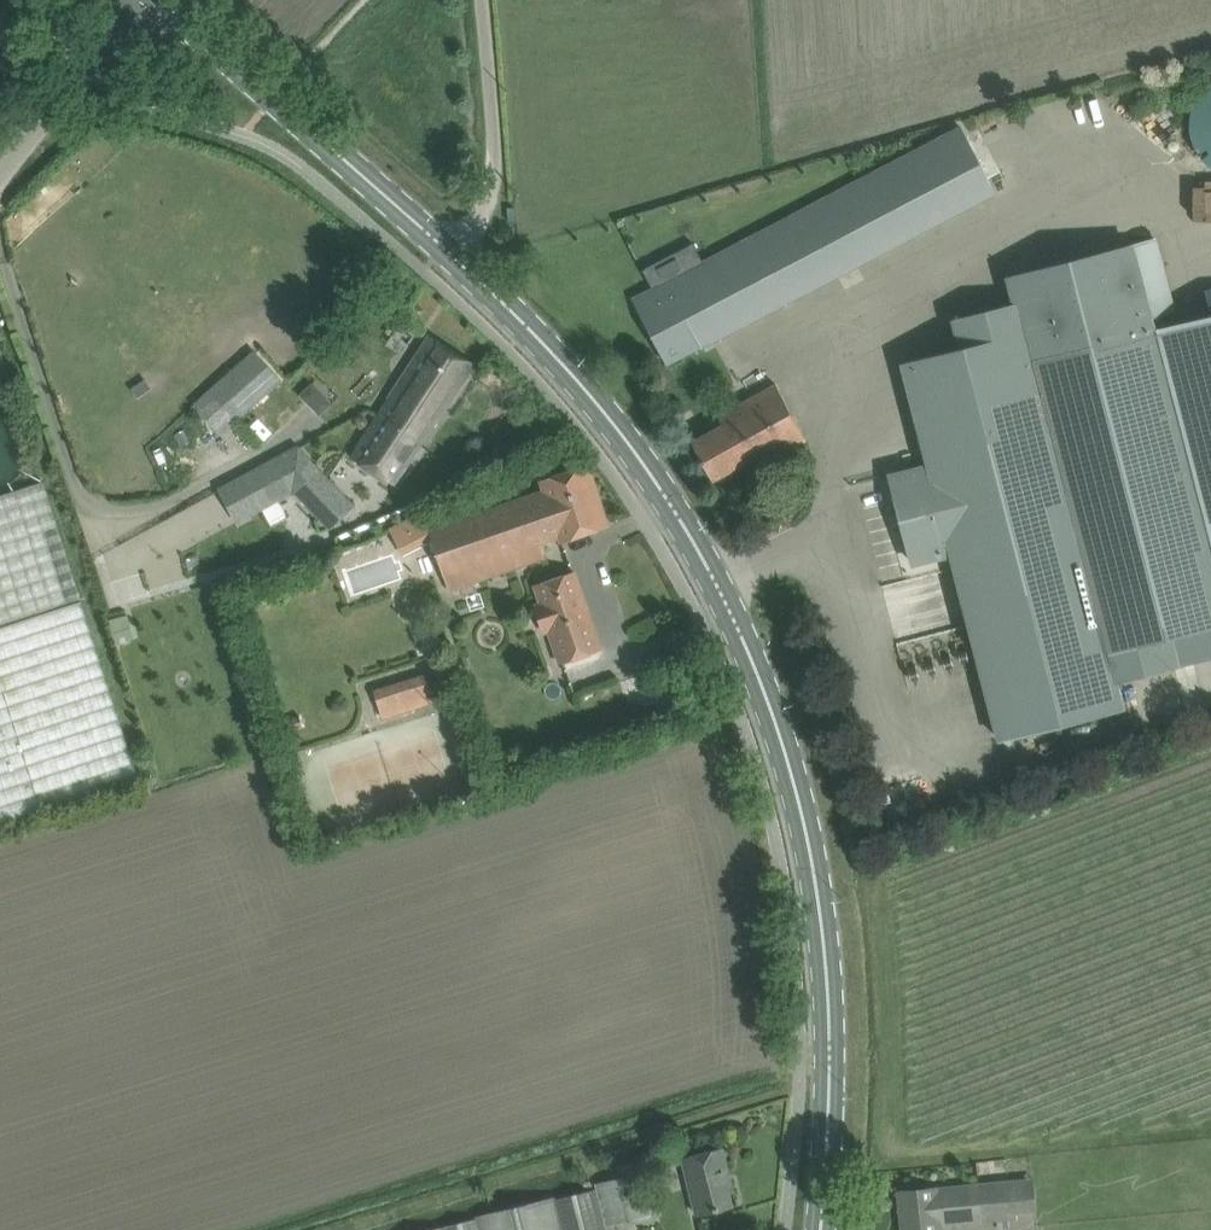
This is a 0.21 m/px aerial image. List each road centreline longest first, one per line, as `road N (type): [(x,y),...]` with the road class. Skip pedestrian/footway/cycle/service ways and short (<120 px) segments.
road 1 (secondary): [(820,1229),(831,1098),(816,883),(778,724),(718,583),(601,411),(515,315),(160,0)]
road 2 (unclassified): [(0,177),(158,0)]

